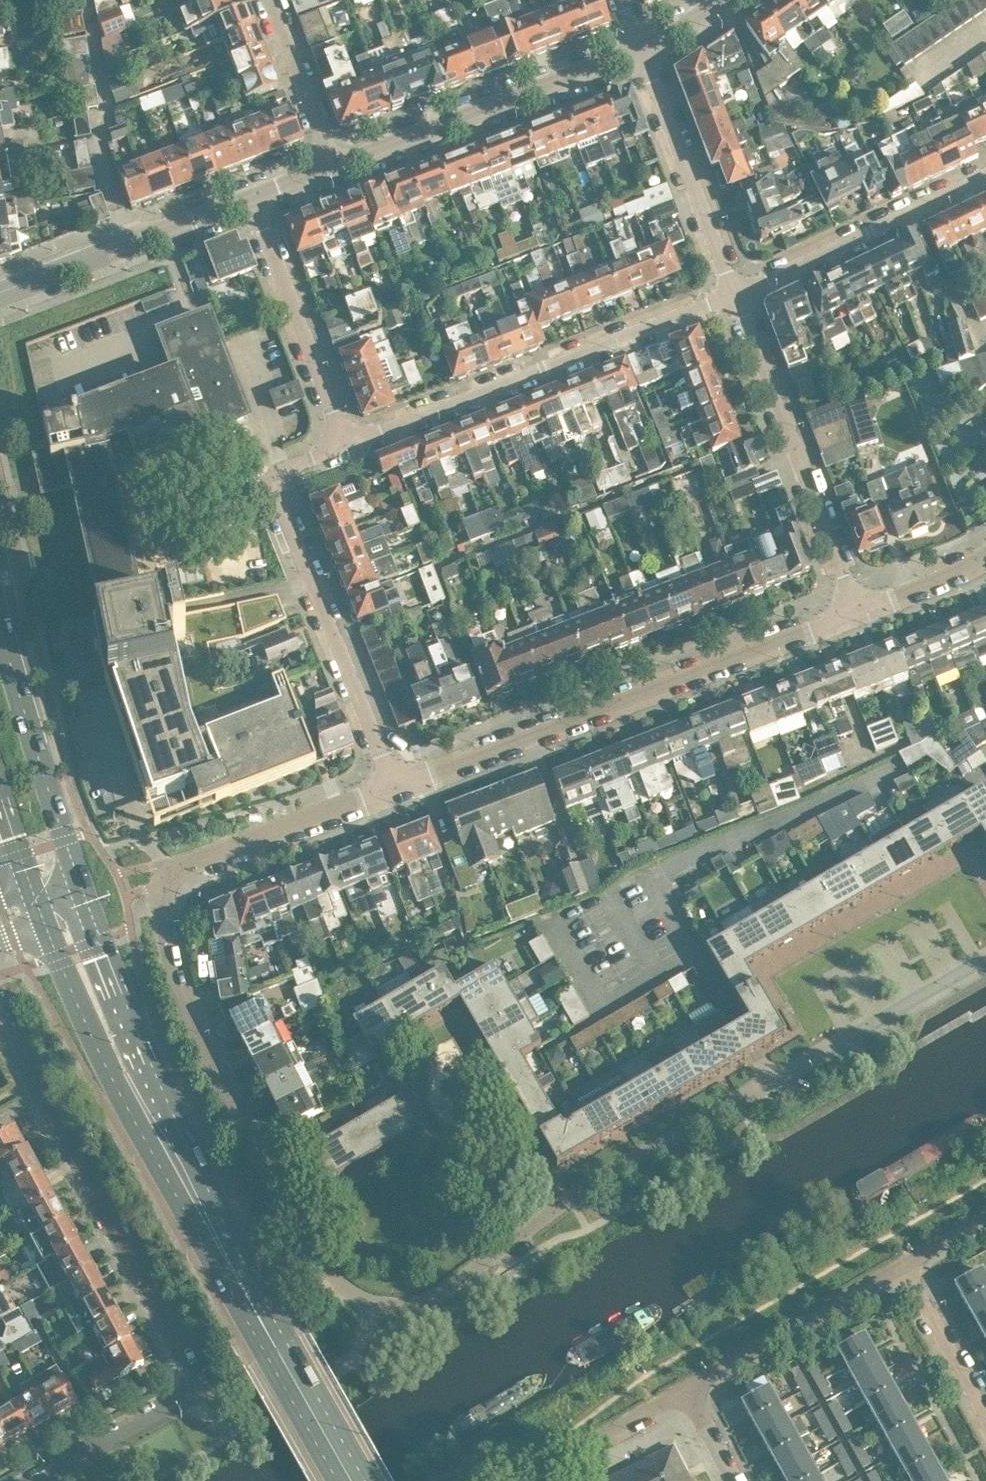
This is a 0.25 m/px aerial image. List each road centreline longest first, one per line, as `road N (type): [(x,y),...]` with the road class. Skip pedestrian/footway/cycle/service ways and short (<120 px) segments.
road 1 (residential): [(259,1147),(335,1289),(378,1310),(402,1312),(457,1285),(570,1198),(754,1092)]
road 2 (secondary): [(367,1480),(197,1176),(84,904)]
road 3 (secondary): [(39,922),(96,1057),(335,1480)]
road 4 (residential): [(38,1480),(151,1413),(184,1375),(0,1021)]
road 5 (residential): [(259,1147),(175,973),(163,903),(169,872),(395,791)]
road 6 (residential): [(395,791),(858,614)]
road 7 (residential): [(343,446),(735,295)]
road 8 (residential): [(343,446),(294,464),(280,479),(282,504),(395,791)]
road 9 (residential): [(858,614),(735,295)]
road 10 (residential): [(333,170),(643,53)]
road 11 (secondary): [(84,904),(0,635)]
road 12 (residential): [(735,295),(985,177)]
road 13 (residential): [(0,297),(255,200)]
road 14 (residential): [(985,959),(754,1092)]
road 15 (residential): [(255,200),(343,446)]
road 16 (residential): [(735,295),(643,53)]
road 17 (residential): [(907,1267),(688,1388)]
road 18 (residential): [(688,1388),(575,1447),(490,1472)]
road 19 (residential): [(333,170),(269,0)]
road 20 (residential): [(985,1412),(907,1267)]
road 21 (unclassified): [(858,614),(985,561)]
road 22 (secondary): [(0,808),(39,922)]

